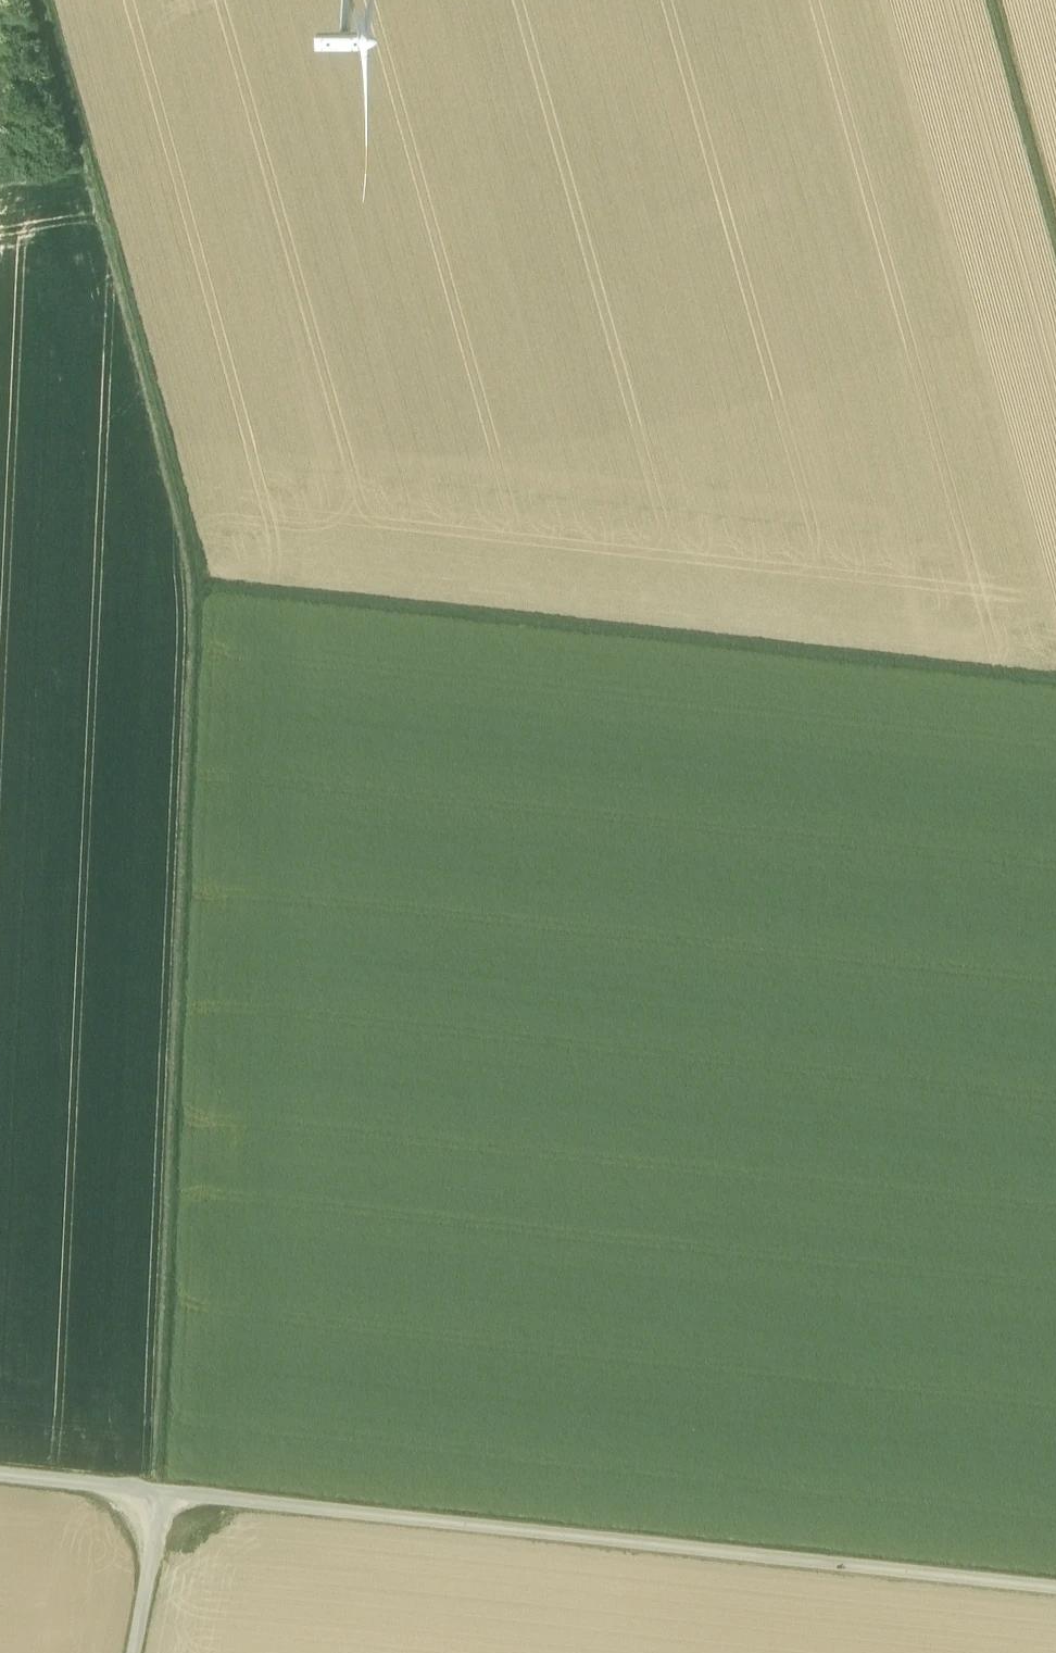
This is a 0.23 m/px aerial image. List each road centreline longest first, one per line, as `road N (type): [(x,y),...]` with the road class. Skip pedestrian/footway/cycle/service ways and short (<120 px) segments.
road 1 (track): [(1055,681),(197,587),(163,1493)]
road 2 (track): [(1055,1589),(0,1476)]
road 3 (track): [(197,587),(37,0)]
road 4 (track): [(987,0),(1055,250)]
road 5 (track): [(135,1652),(163,1493)]

